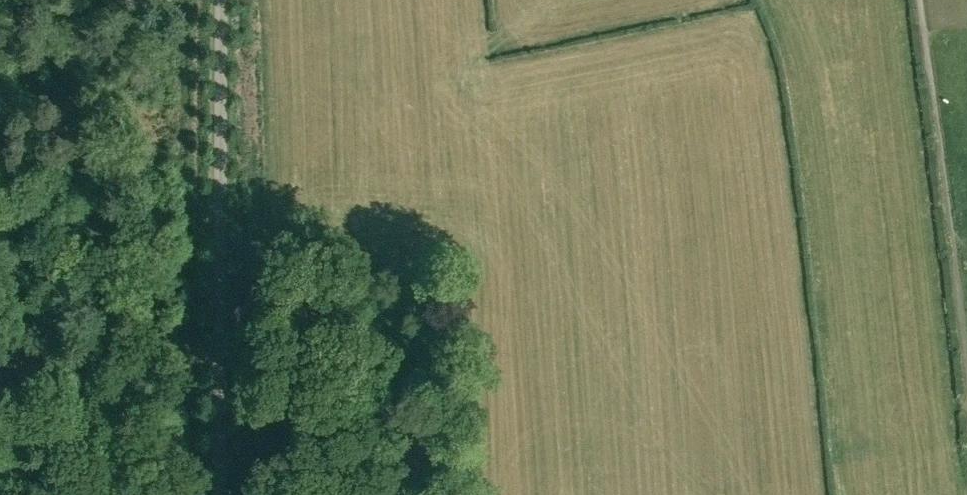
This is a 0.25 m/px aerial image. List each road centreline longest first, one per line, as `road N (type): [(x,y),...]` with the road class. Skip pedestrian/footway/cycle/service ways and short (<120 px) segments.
road 1 (unclassified): [(221,494),(224,0)]

